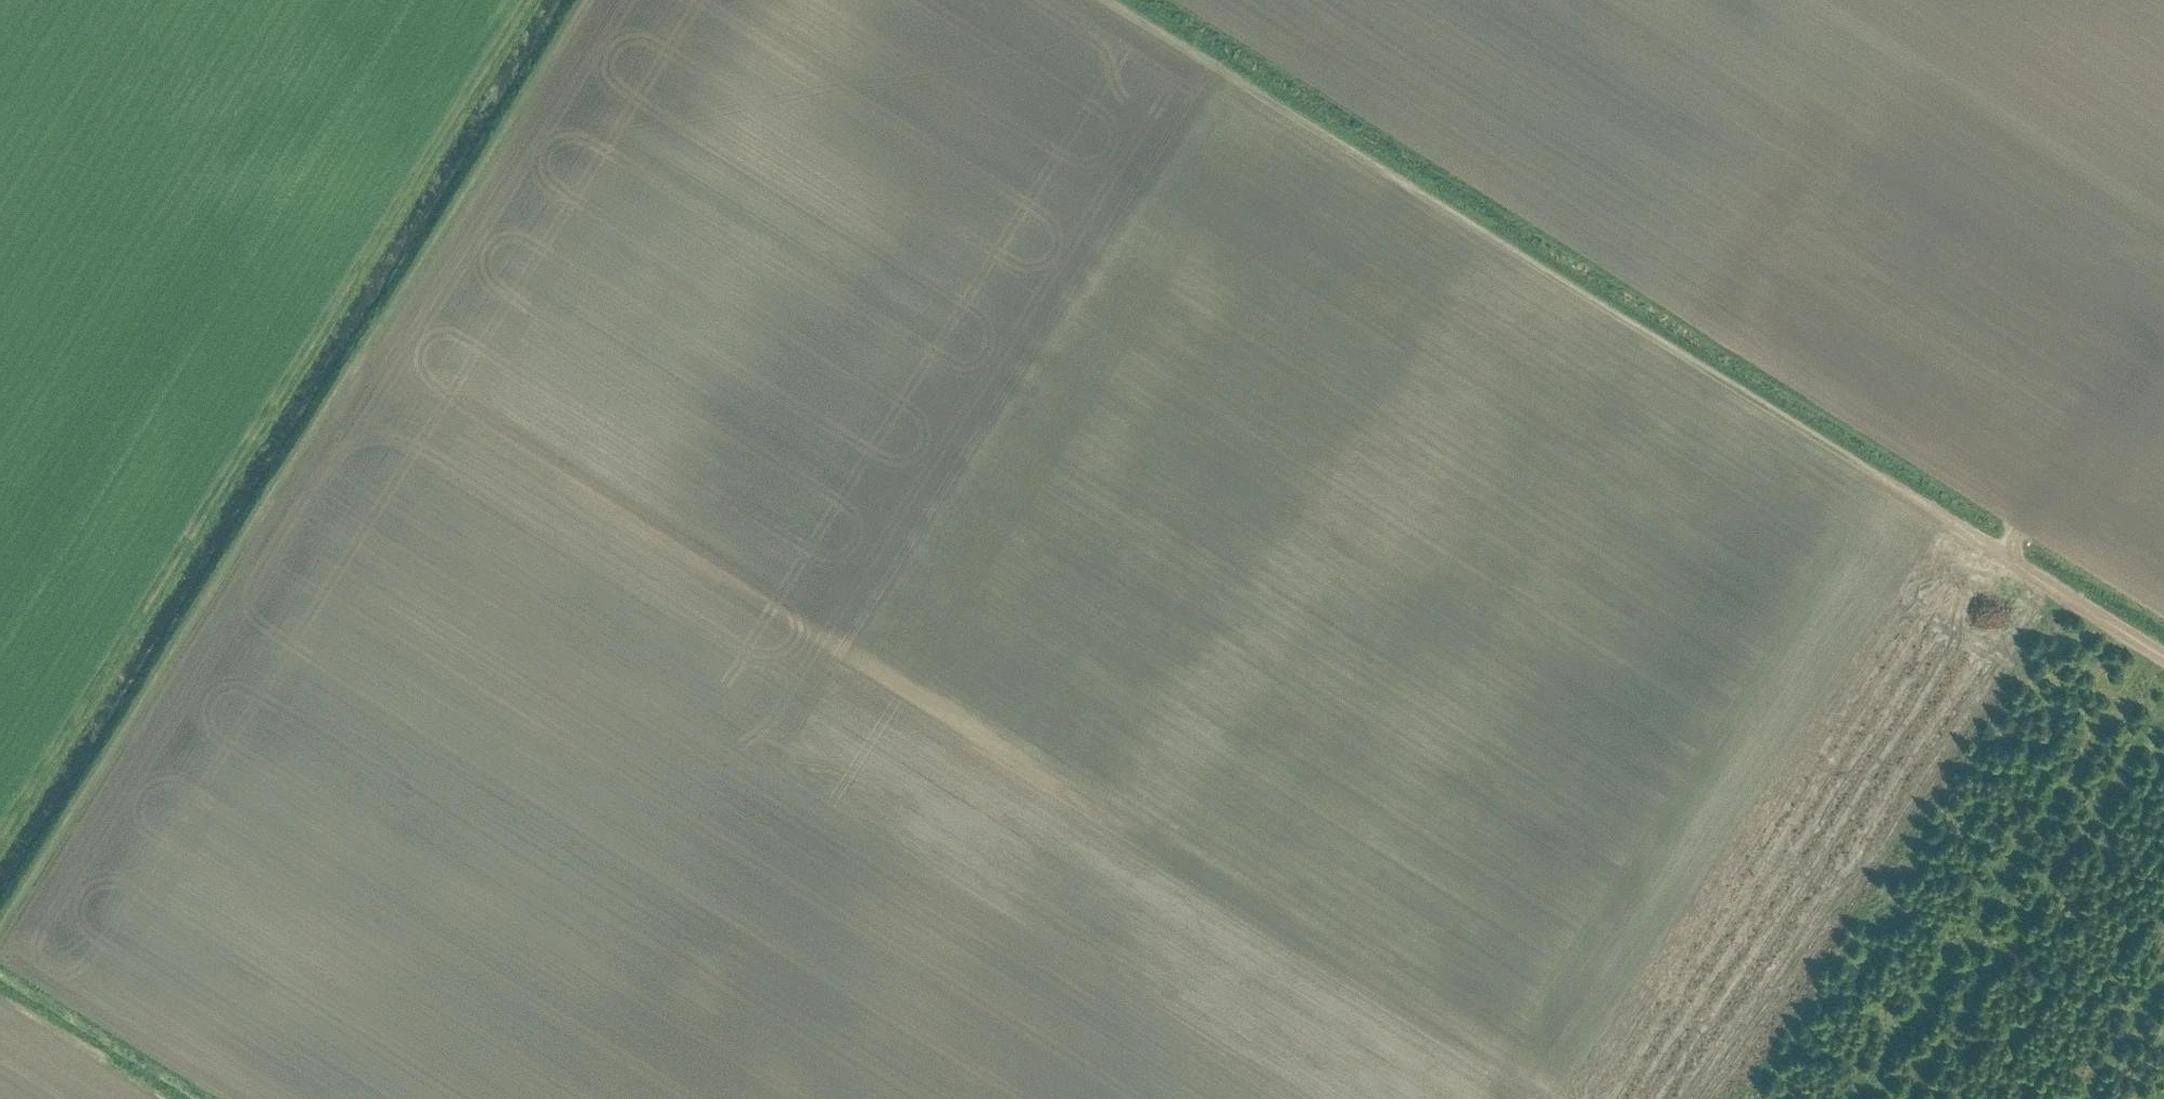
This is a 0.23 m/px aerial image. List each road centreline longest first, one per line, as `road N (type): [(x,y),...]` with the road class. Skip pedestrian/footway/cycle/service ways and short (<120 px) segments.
road 1 (track): [(2163,657),(1236,75)]

